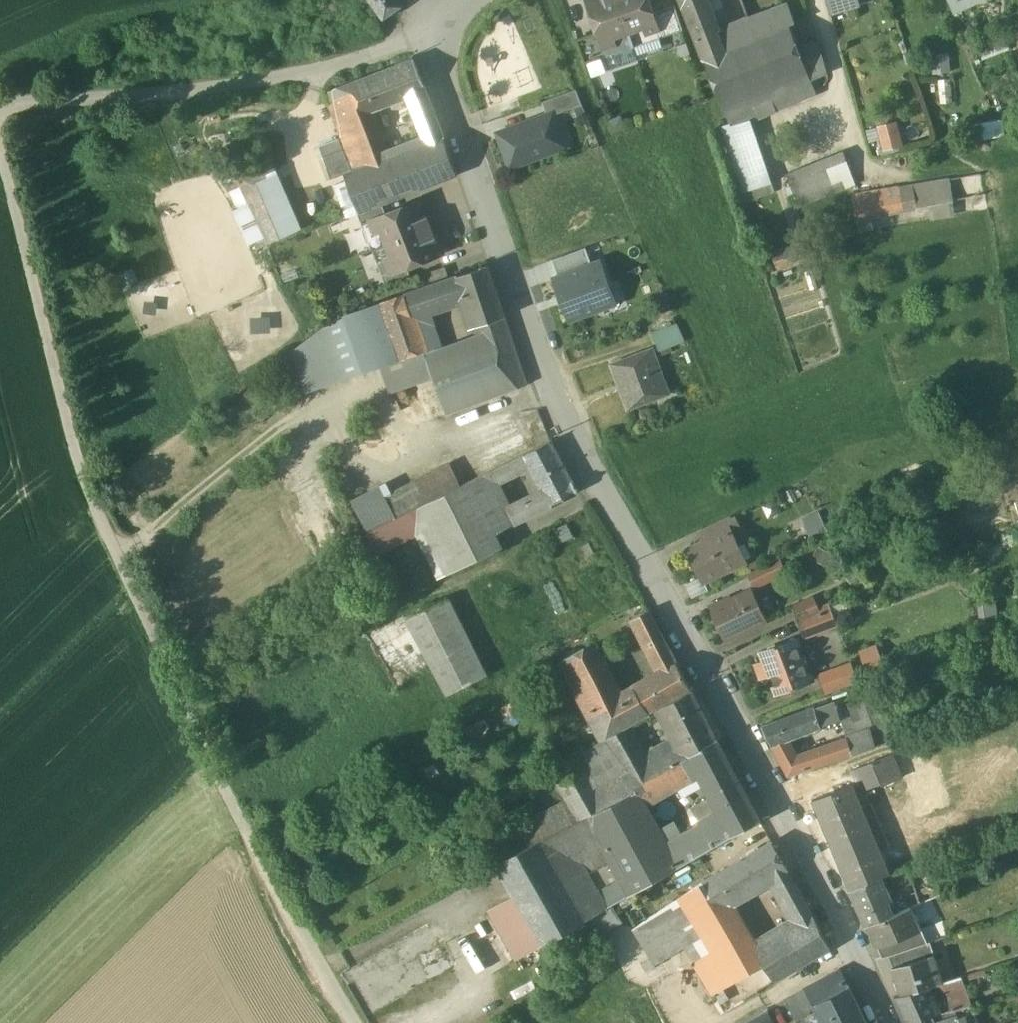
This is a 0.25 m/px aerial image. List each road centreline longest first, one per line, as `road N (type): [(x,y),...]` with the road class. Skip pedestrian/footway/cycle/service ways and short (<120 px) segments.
road 1 (residential): [(460,0),(434,35),(440,73),(547,377),(602,496),(747,738),(890,1022)]
road 2 (track): [(0,153),(84,485),(274,889),(357,1022)]
road 3 (track): [(434,35),(294,75),(0,108)]

